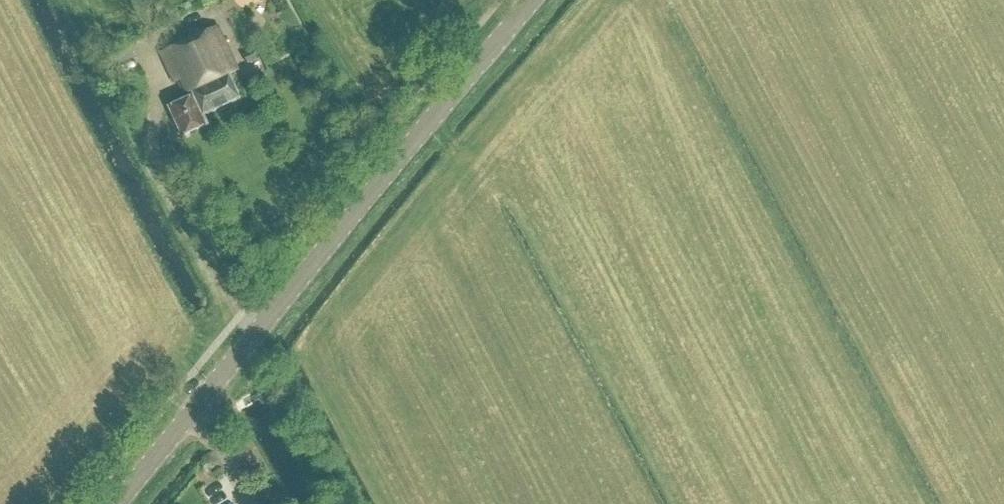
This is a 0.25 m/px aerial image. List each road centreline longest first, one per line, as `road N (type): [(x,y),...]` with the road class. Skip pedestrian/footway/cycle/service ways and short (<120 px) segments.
road 1 (tertiary): [(116,503),(535,0)]

